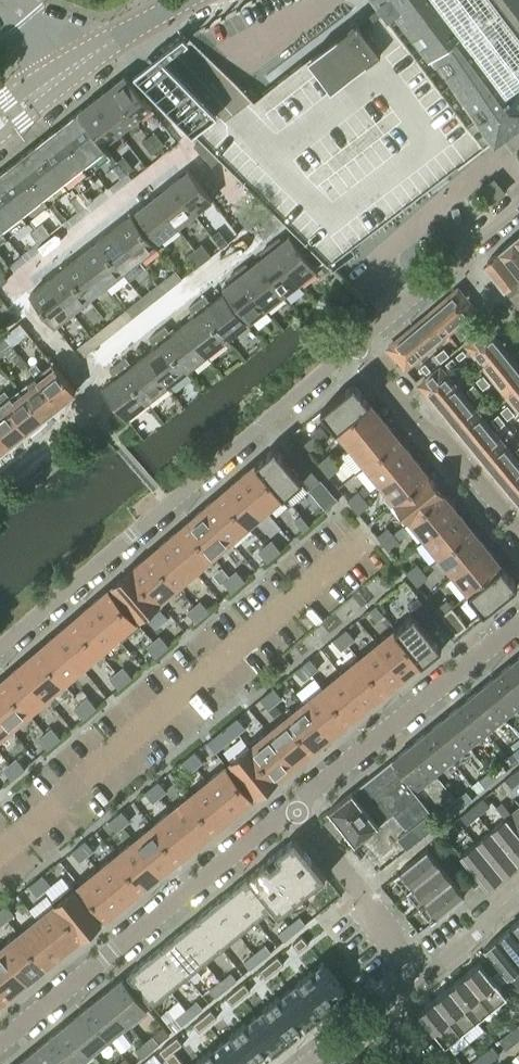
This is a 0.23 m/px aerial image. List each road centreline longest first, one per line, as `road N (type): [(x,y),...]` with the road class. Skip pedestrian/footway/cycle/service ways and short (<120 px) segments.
road 1 (residential): [(355,346),(0,650)]
road 2 (residential): [(0,1040),(291,808)]
road 3 (residential): [(188,149),(9,282),(24,313),(76,374)]
road 4 (residential): [(76,374),(255,234),(188,149)]
road 5 (residential): [(291,808),(518,622)]
road 6 (residential): [(518,530),(355,346)]
road 7 (residential): [(518,205),(355,346)]
road 8 (residential): [(412,972),(291,808)]
road 9 (residential): [(0,479),(92,405),(76,374)]
road 10 (residential): [(412,972),(435,969),(518,893)]
road 11 (secondary): [(184,0),(80,64)]

